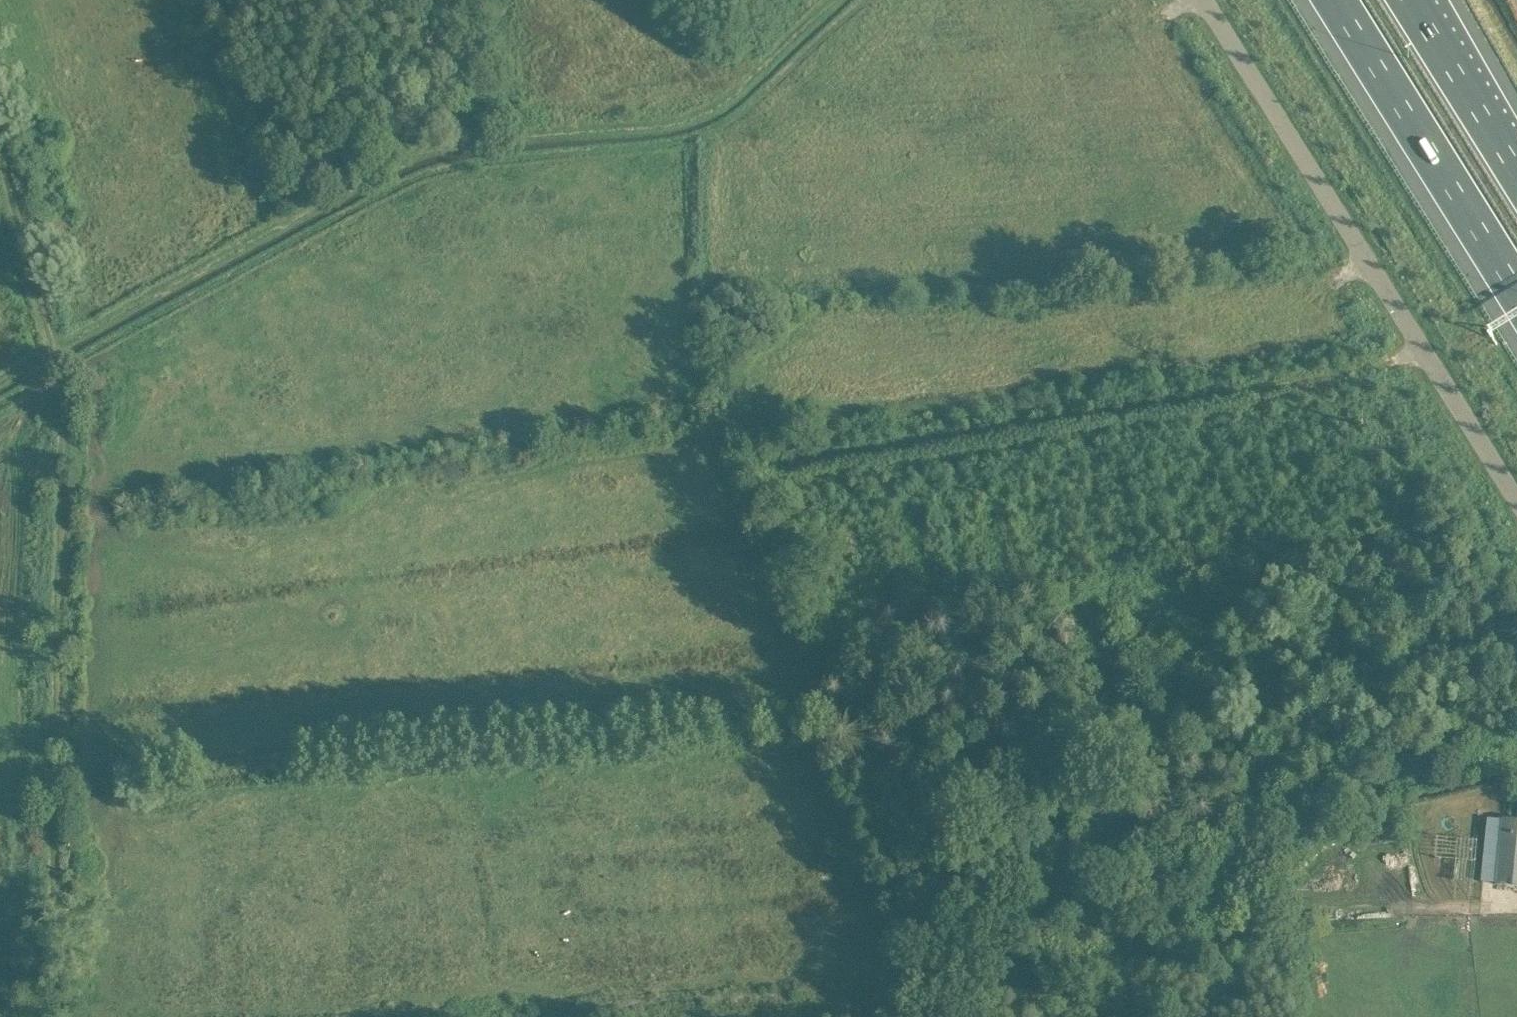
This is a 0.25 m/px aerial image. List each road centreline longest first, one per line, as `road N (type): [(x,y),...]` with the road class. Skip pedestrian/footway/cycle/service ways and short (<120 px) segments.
road 1 (unclassified): [(1516,497),(1204,0)]
road 2 (motorway): [(1339,0),(1516,285)]
road 3 (motorway): [(1516,168),(1412,0)]

